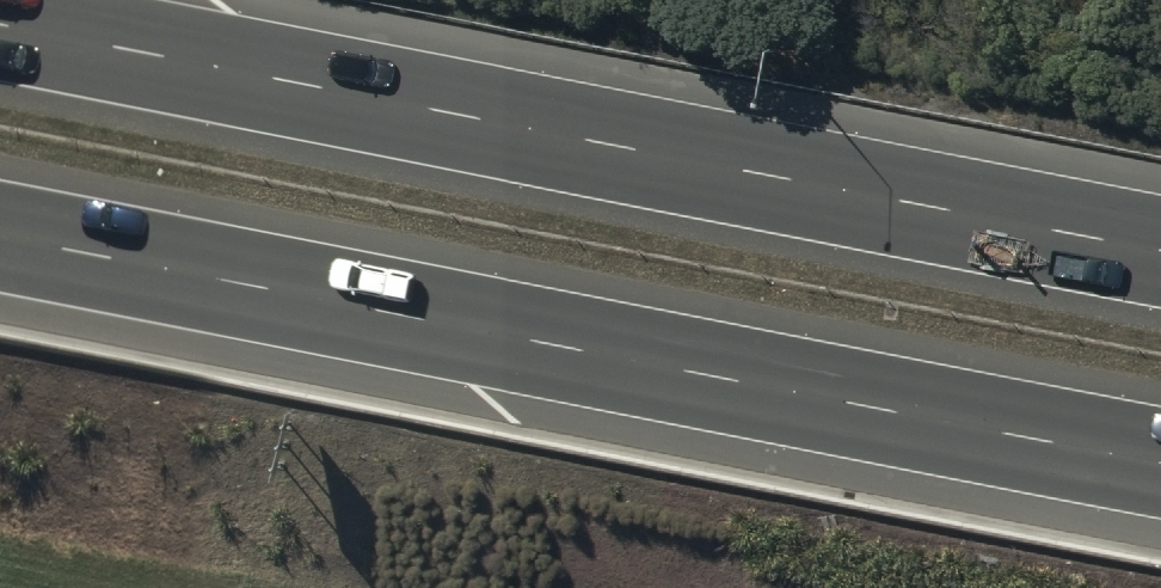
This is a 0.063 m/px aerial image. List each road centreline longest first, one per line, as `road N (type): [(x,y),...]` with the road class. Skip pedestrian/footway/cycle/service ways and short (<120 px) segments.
road 1 (motorway): [(1160,466),(0,234)]
road 2 (motorway): [(0,25),(1160,253)]

